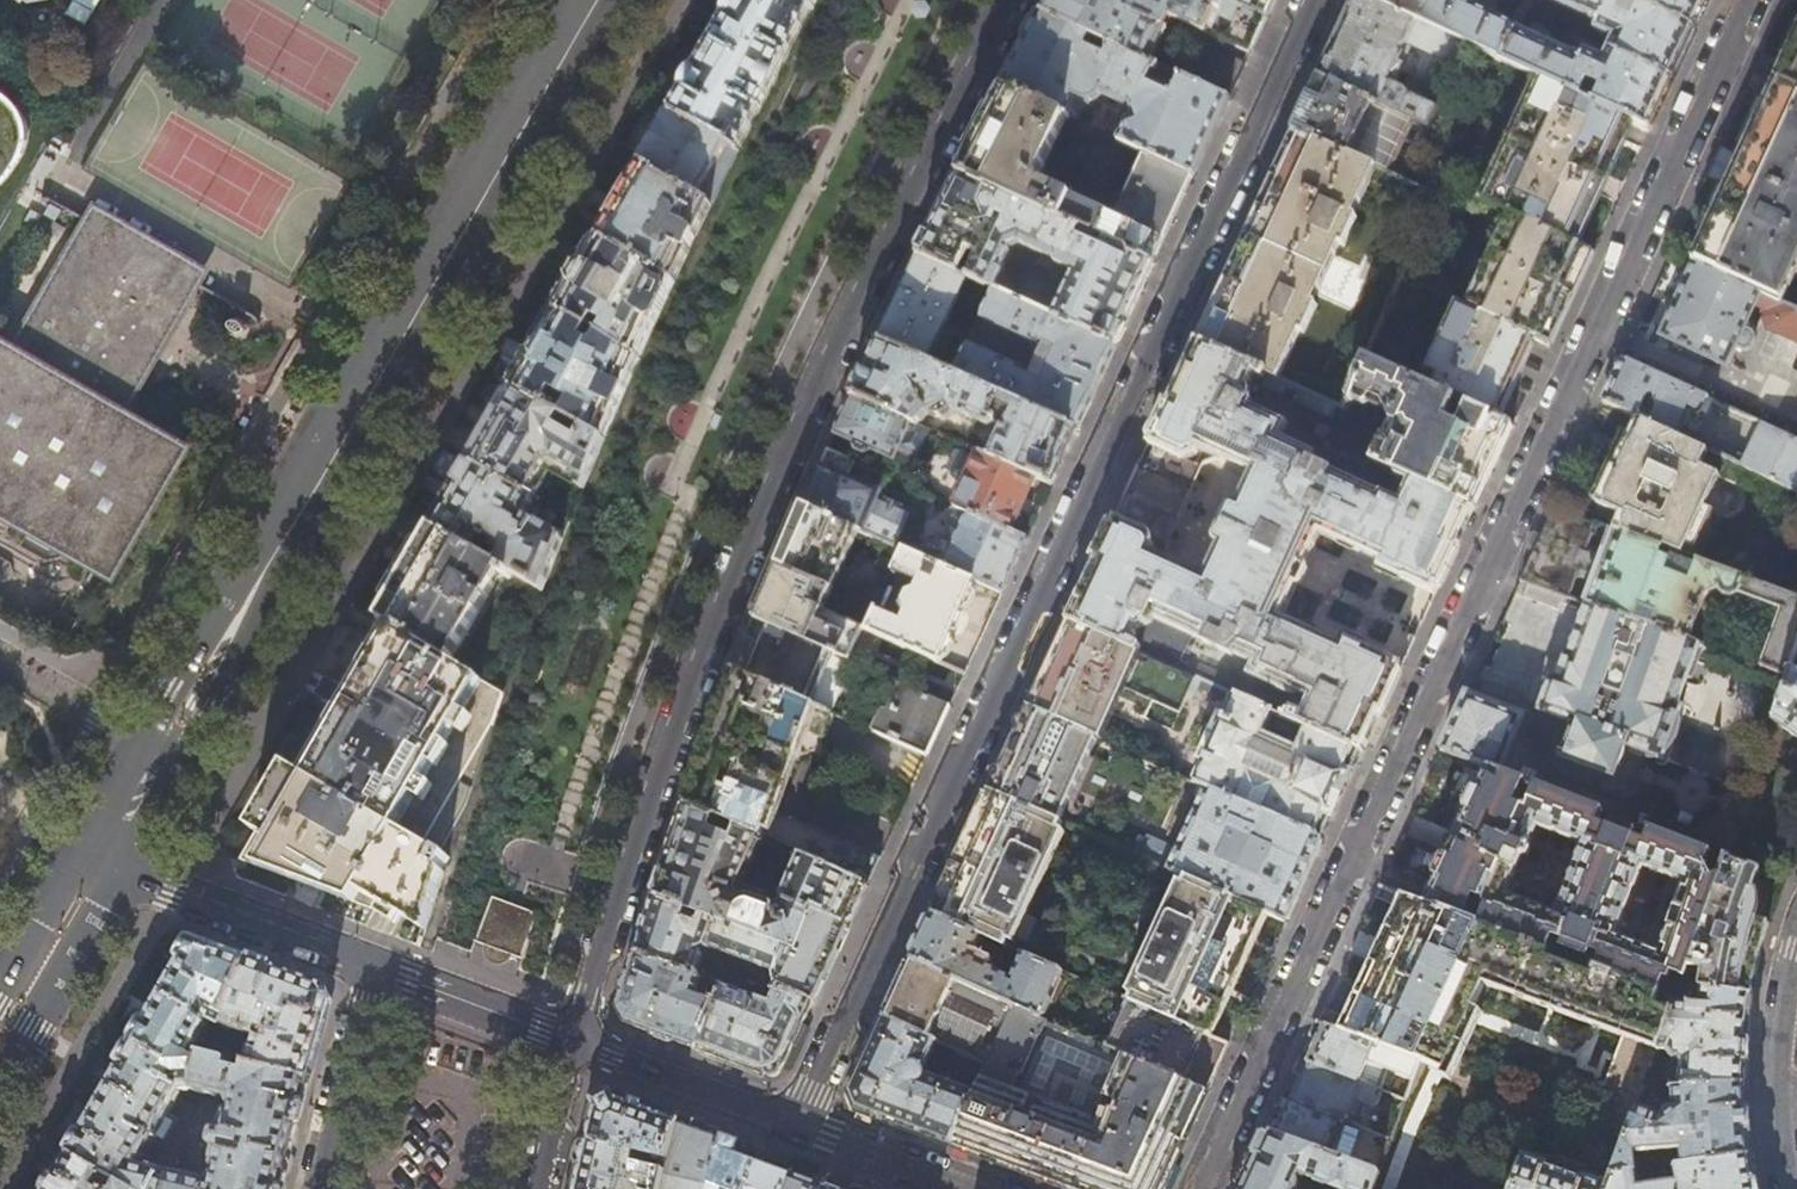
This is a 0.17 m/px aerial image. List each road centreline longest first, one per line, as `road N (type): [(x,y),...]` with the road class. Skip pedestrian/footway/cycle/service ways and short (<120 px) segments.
road 1 (residential): [(1747,0),(1201,1188)]
road 2 (residential): [(1313,0),(796,1122)]
road 3 (tertiary): [(573,1042),(646,801),(776,473),(1008,0)]
road 4 (primary): [(162,750),(597,0)]
road 5 (tertiary): [(374,967),(102,864)]
road 6 (residential): [(1796,946),(1785,979),(1777,1082),(1789,1188)]
road 7 (residential): [(796,1122),(573,1042)]
road 8 (tertiary): [(374,967),(316,1188)]
road 9 (tertiary): [(573,1042),(374,967)]
road 10 (residential): [(973,1188),(796,1122)]
road 11 (residential): [(162,750),(0,659)]
road 12 (tertiary): [(542,1188),(573,1042)]
road 13 (primary): [(102,864),(162,750)]
road 14 (primary): [(35,974),(102,864)]

